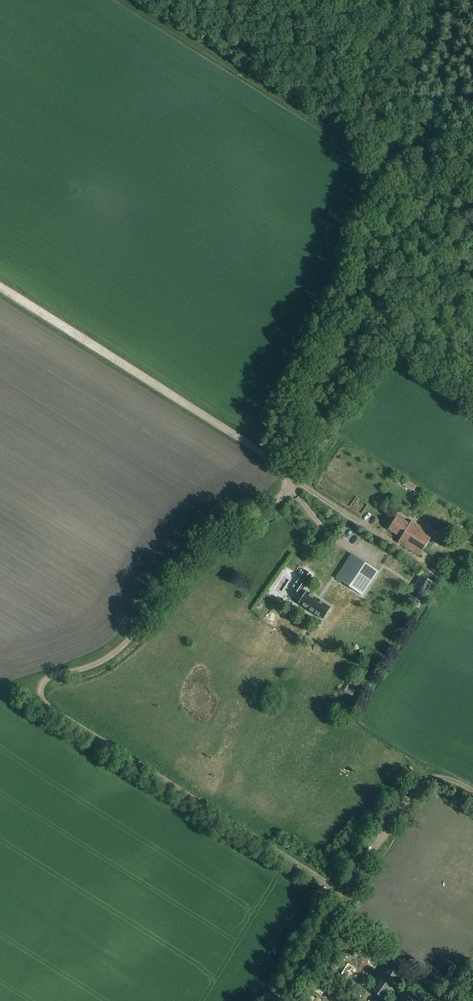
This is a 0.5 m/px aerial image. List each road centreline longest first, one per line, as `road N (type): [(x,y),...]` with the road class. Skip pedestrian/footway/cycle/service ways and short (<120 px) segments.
road 1 (track): [(287,482),(266,509),(185,563),(114,654),(47,679),(41,694),(344,894),(278,1000)]
road 2 (track): [(0,289),(281,466),(287,482)]
road 3 (track): [(379,168),(343,324),(313,364),(305,462),(287,482)]
road 4 (track): [(344,894),(420,784),(447,778),(472,792)]

